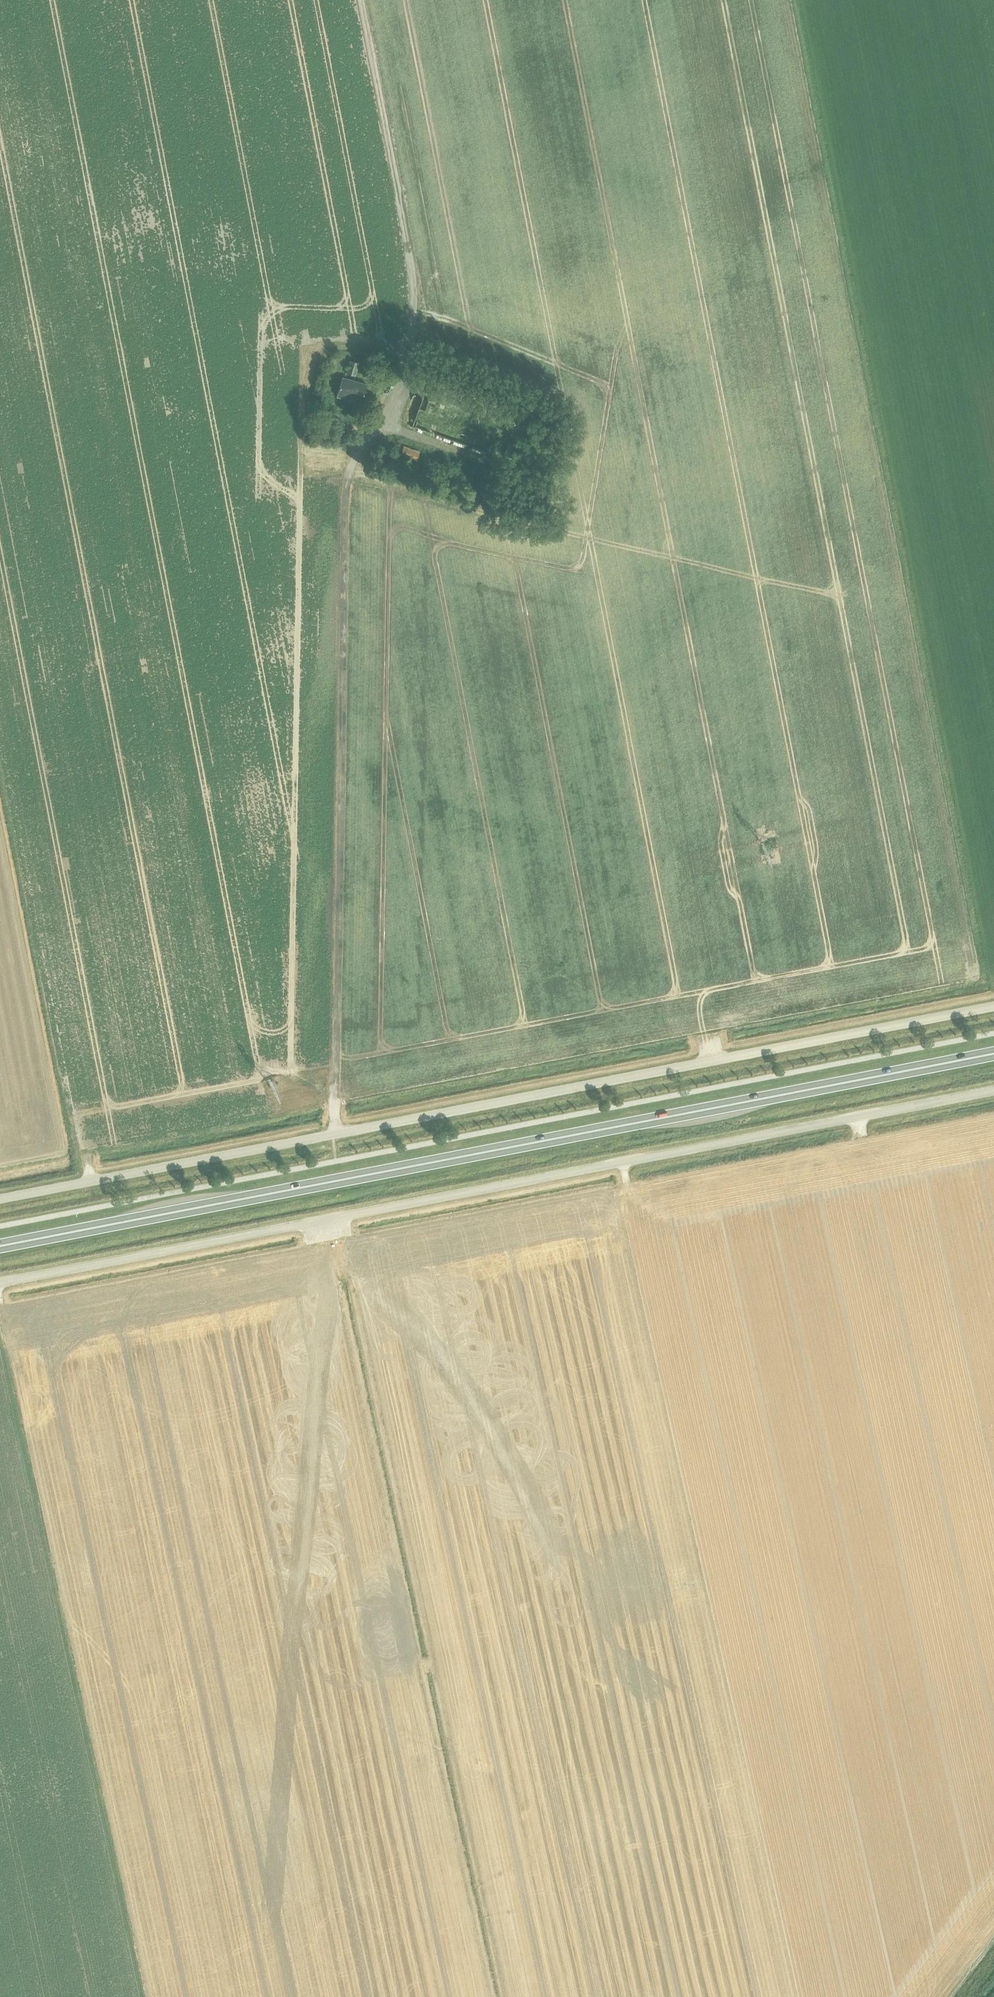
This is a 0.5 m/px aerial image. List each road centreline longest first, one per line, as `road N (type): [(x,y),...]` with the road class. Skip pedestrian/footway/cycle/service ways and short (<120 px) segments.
road 1 (unclassified): [(0,1283),(993,1089)]
road 2 (unclassified): [(0,1199),(993,1006)]
road 3 (trunk): [(0,1243),(993,1053)]
road 4 (track): [(405,362),(414,284),(361,0)]

